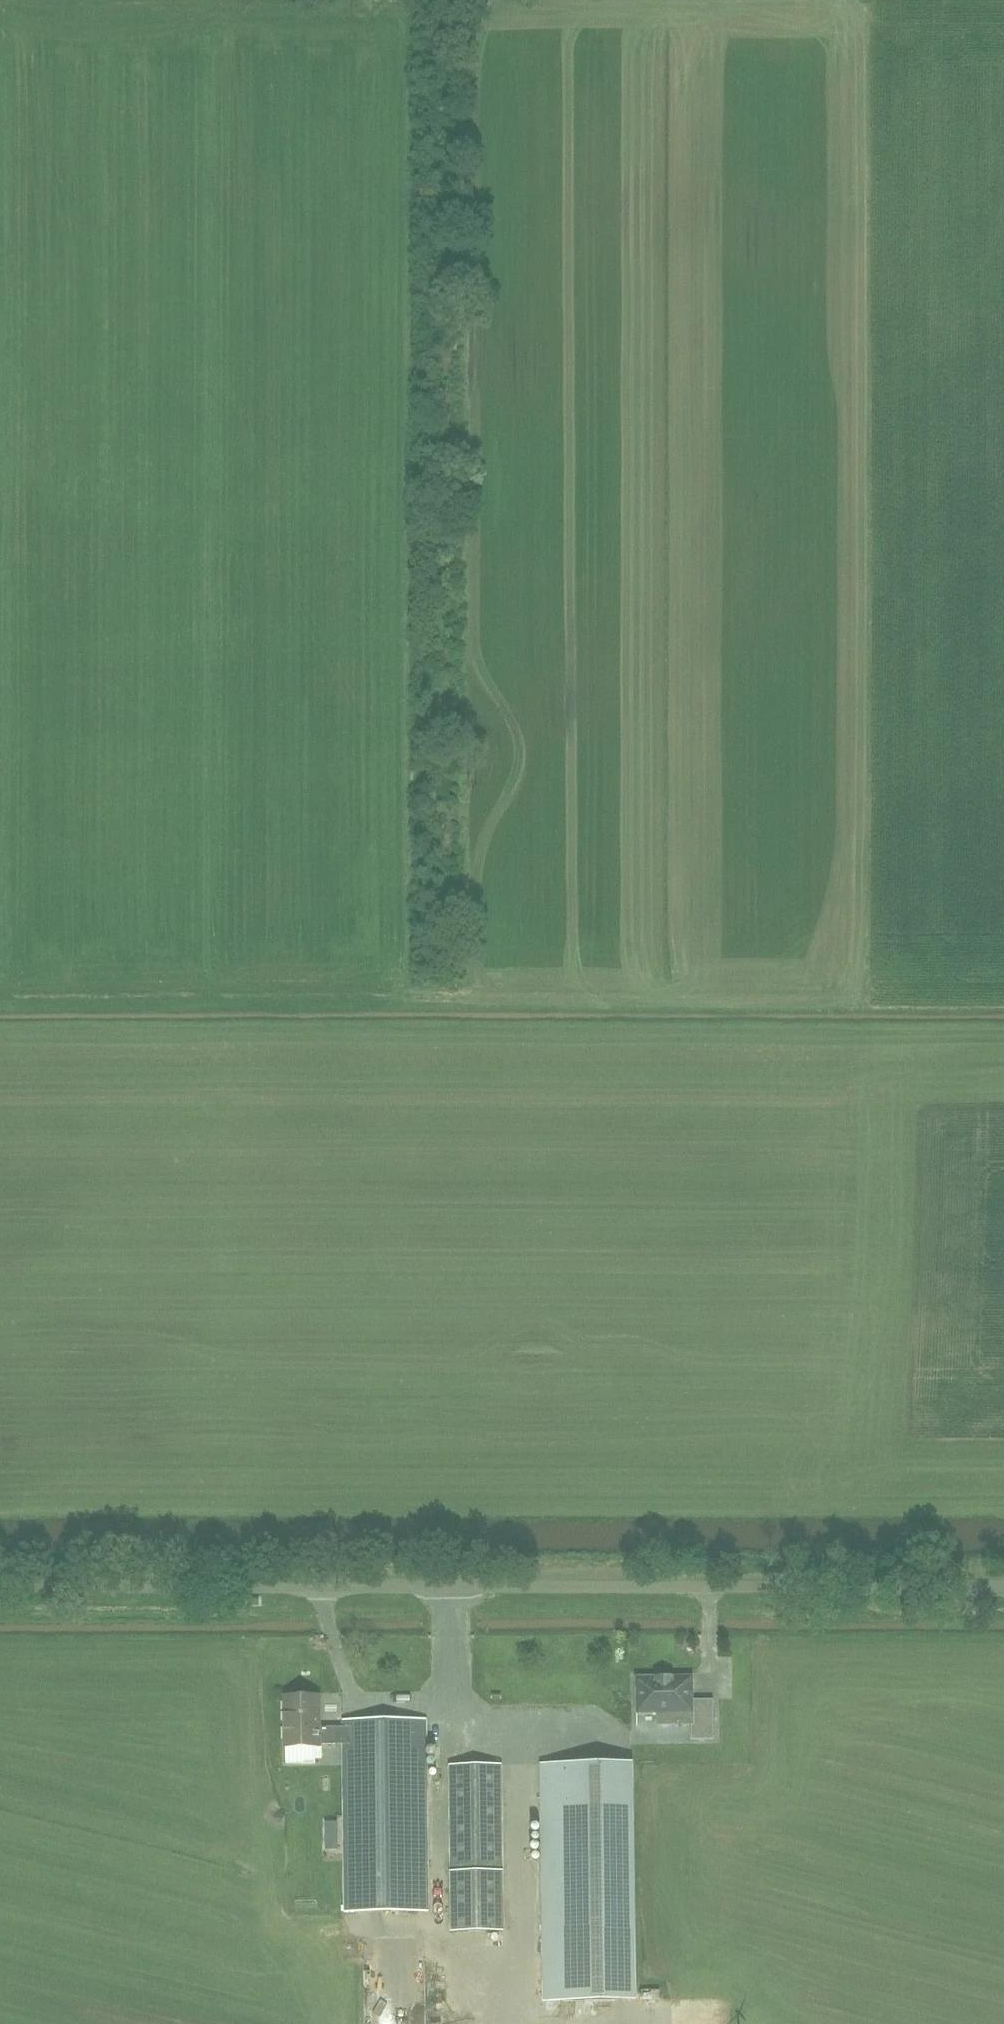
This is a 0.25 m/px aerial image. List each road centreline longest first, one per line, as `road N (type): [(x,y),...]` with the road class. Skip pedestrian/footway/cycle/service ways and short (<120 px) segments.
road 1 (unclassified): [(1003,1586),(0,1587)]

